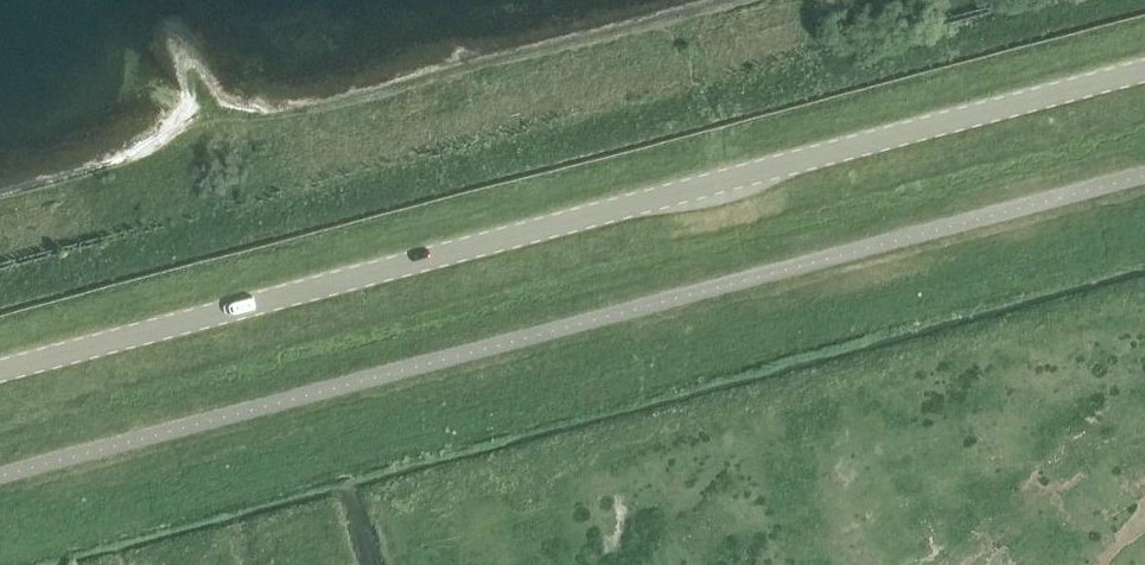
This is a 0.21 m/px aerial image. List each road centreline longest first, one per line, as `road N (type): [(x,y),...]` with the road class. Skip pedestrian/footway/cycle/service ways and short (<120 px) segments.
road 1 (tertiary): [(0,371),(1144,69)]

